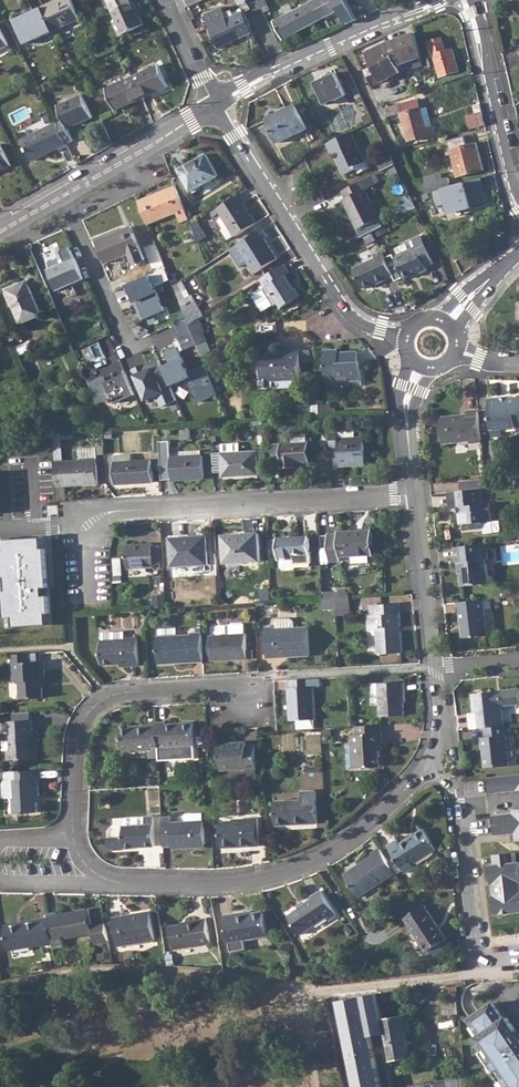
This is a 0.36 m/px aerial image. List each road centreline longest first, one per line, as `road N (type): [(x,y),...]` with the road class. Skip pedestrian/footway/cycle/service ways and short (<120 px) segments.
road 1 (residential): [(115,885),(202,887),(297,868),(363,830),(435,760)]
road 2 (residential): [(415,492),(125,513),(105,507),(73,525)]
road 3 (residential): [(215,104),(339,303),(358,322),(407,342)]
road 4 (residential): [(220,686),(135,690),(89,714),(75,835)]
road 5 (residential): [(437,0),(215,104)]
road 6 (residential): [(478,960),(459,795),(435,760)]
road 7 (residential): [(518,195),(474,0)]
road 8 (residential): [(436,668),(415,492)]
road 9 (residential): [(215,104),(64,196)]
road 10 (residential): [(128,348),(64,196)]
road 11 (residential): [(333,991),(465,976),(478,960)]

